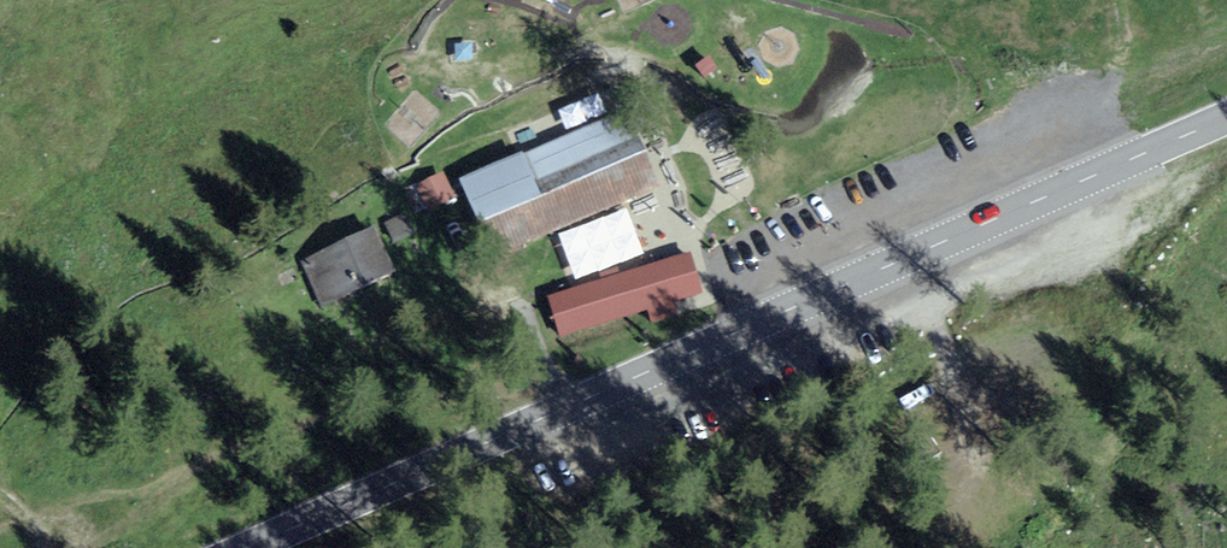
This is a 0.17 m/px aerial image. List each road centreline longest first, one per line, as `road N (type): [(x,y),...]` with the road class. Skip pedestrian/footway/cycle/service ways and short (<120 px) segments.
road 1 (secondary): [(1226,117),(252,547)]
road 2 (track): [(760,323),(697,213),(545,272),(321,387),(73,547)]

